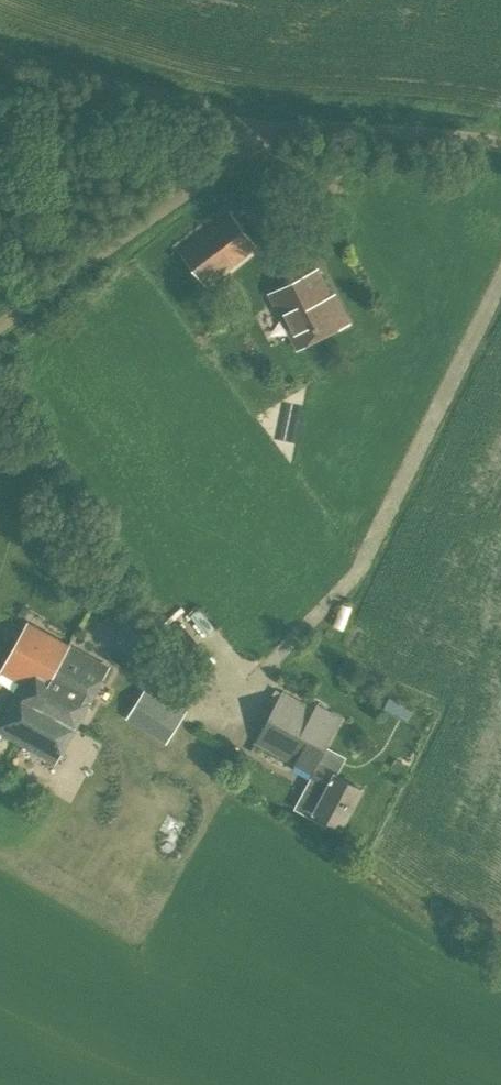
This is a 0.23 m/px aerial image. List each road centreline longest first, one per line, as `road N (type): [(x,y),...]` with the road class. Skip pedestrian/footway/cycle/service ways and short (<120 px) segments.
road 1 (unclassified): [(0,321),(243,135)]
road 2 (unclassified): [(243,135),(500,156)]
road 3 (unclassified): [(0,60),(122,108),(243,135)]

